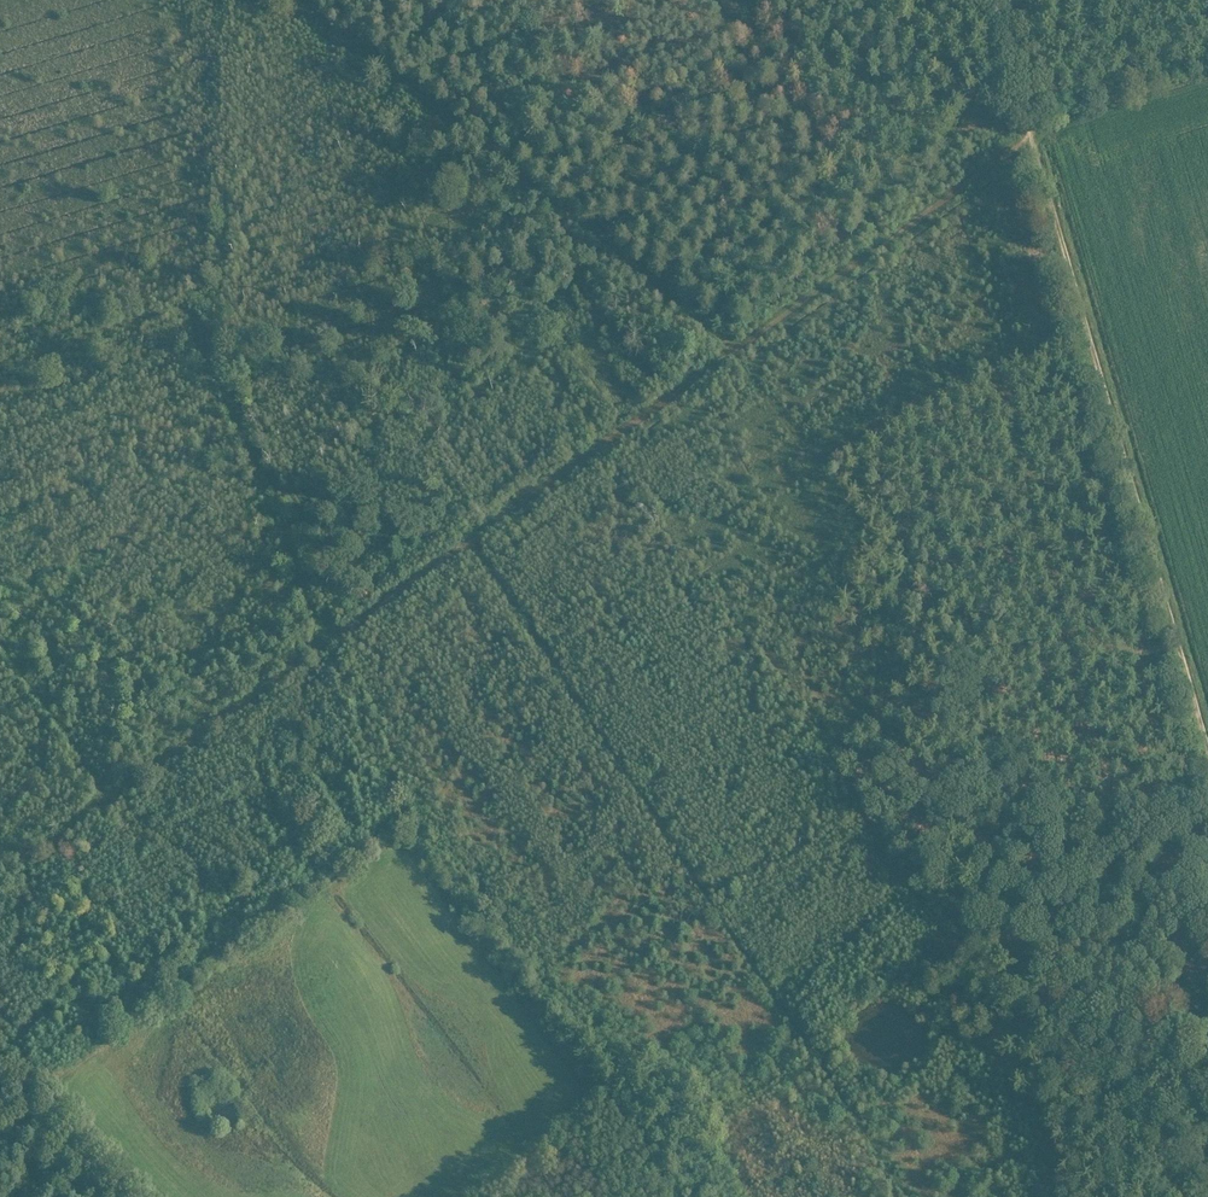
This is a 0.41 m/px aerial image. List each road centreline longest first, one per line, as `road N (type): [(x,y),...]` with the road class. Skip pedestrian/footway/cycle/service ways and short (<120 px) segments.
road 1 (track): [(331,635),(1030,136),(1026,74),(1002,0)]
road 2 (track): [(1030,136),(1207,744)]
road 3 (track): [(300,0),(738,342)]

